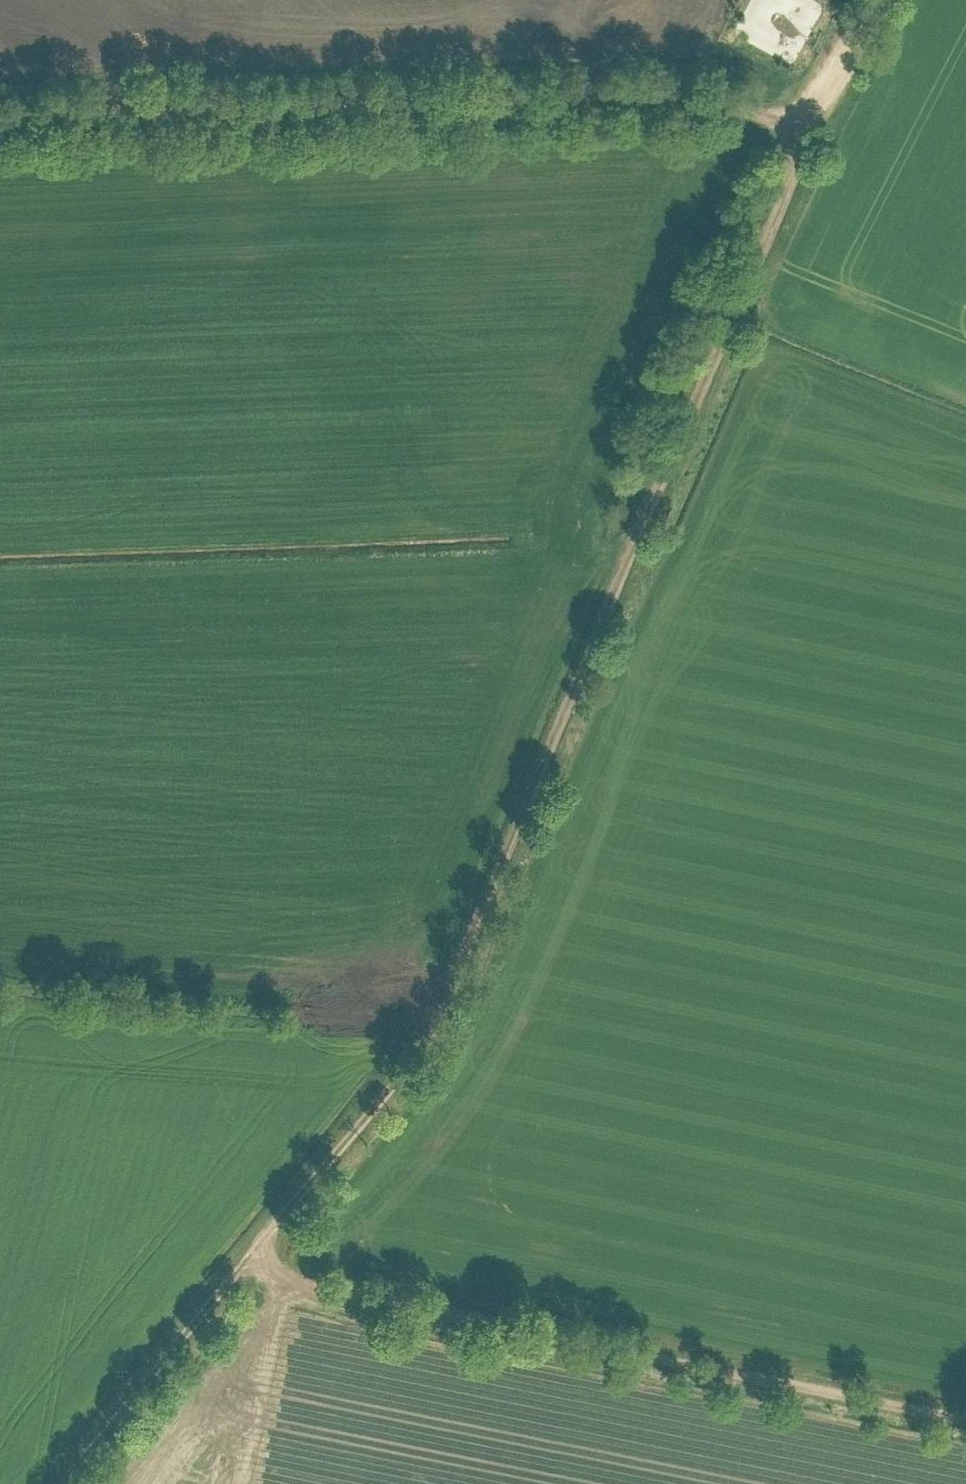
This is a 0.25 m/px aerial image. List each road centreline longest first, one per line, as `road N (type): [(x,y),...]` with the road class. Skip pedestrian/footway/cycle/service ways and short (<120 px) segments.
road 1 (track): [(64,1483),(425,1040),(811,125)]
road 2 (unclassified): [(811,125),(711,98),(645,92),(0,114)]
road 3 (track): [(965,1420),(311,1286),(260,1244)]
road 4 (track): [(875,0),(811,125)]

